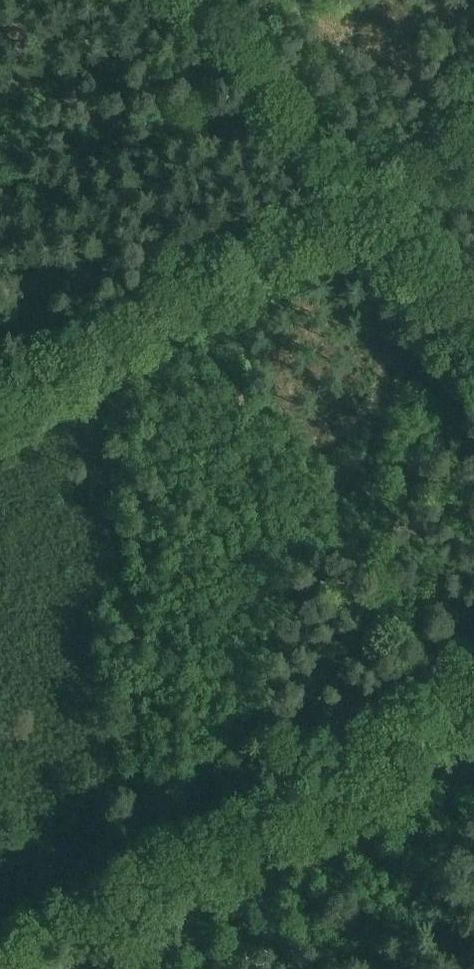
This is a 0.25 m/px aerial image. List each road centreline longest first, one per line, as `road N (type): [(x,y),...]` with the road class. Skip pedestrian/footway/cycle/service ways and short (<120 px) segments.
road 1 (track): [(473,356),(190,0)]
road 2 (track): [(0,408),(359,209)]
road 3 (tertiary): [(118,968),(473,768)]
road 4 (track): [(473,143),(359,209)]

